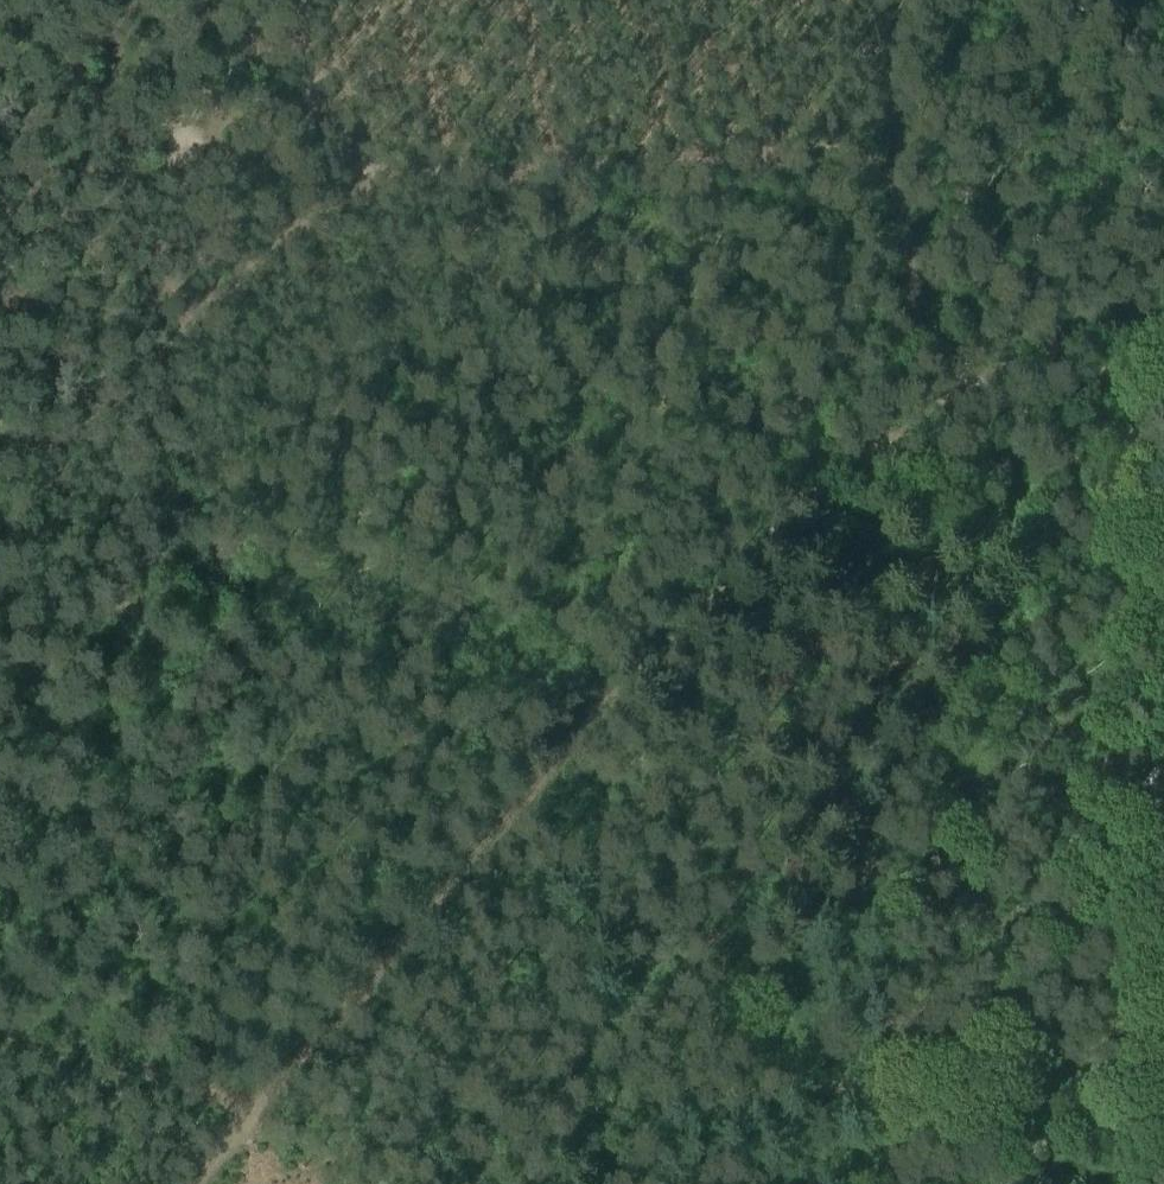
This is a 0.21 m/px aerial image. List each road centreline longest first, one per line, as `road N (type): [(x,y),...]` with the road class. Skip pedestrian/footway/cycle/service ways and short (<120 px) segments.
road 1 (track): [(1163,347),(1107,354),(855,436),(257,1097),(194,1183)]
road 2 (track): [(362,154),(856,170),(887,190),(949,401)]
road 3 (track): [(303,0),(362,154),(358,189),(330,237),(279,297),(187,369),(0,471)]
road 4 (track): [(257,1097),(0,1012)]

